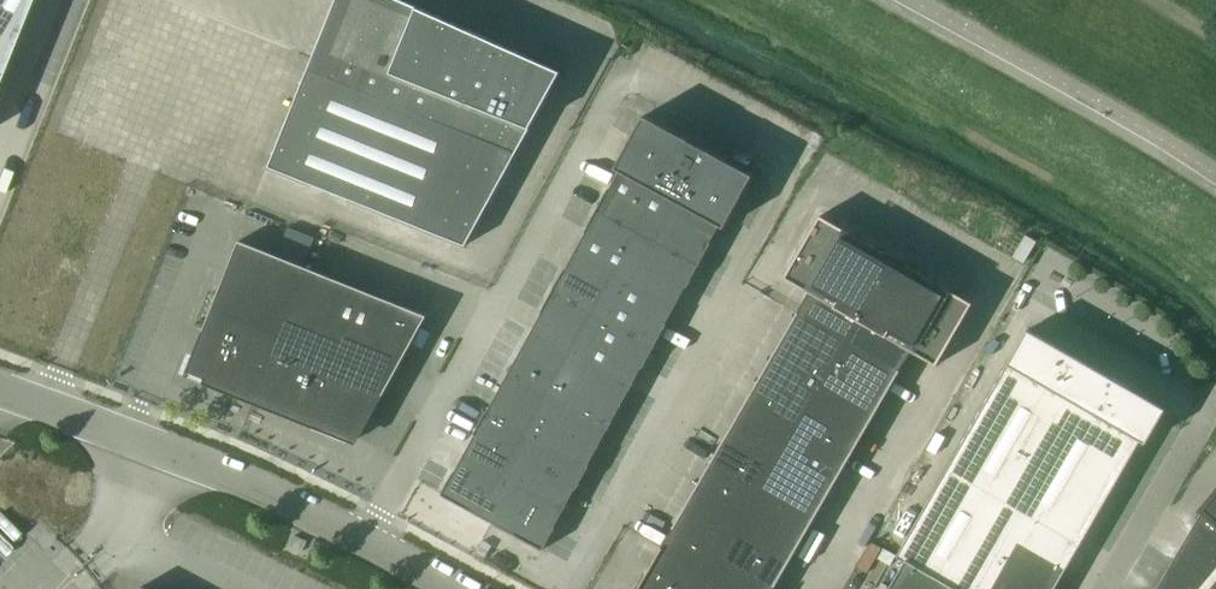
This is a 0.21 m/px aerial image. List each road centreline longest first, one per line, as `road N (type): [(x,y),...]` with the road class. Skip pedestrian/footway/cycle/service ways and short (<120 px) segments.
road 1 (unclassified): [(0,388),(163,448),(454,588)]

